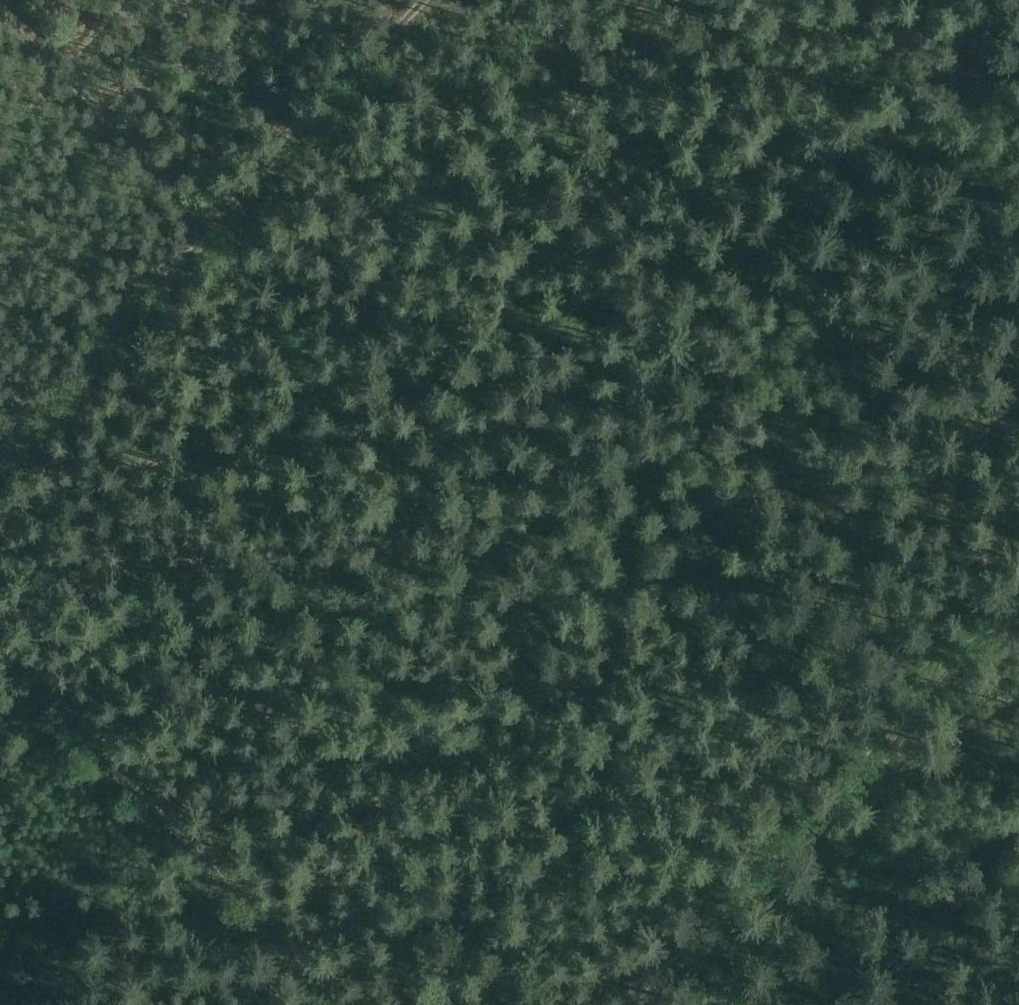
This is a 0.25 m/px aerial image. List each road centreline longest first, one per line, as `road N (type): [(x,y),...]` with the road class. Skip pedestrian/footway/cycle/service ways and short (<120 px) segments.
road 1 (track): [(421,0),(0,443)]
road 2 (track): [(1018,601),(642,1004)]
road 3 (track): [(0,634),(344,1004)]
road 4 (track): [(209,227),(0,14)]

